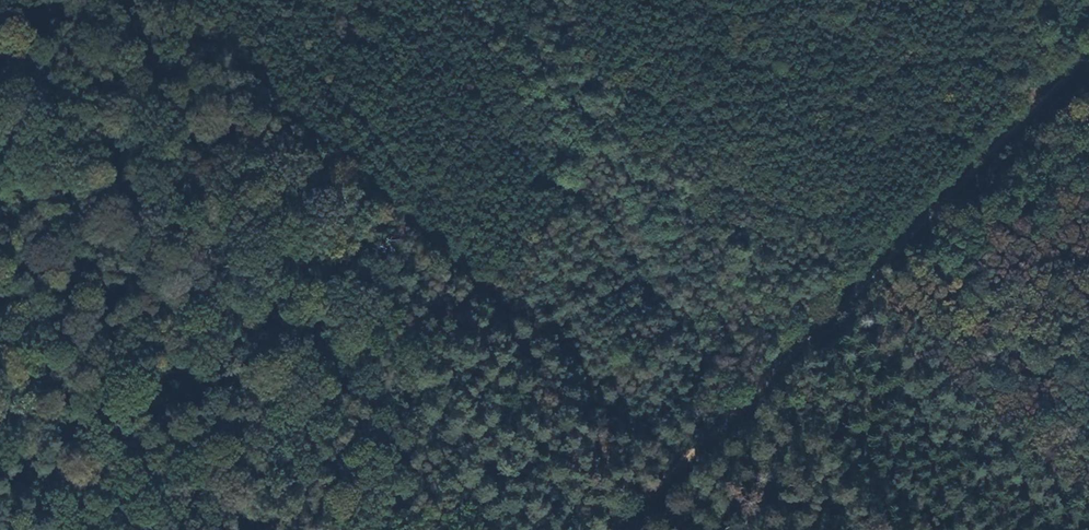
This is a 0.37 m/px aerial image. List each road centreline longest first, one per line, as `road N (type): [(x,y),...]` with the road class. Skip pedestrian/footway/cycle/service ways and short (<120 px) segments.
road 1 (track): [(827,319),(1088,55)]
road 2 (track): [(620,529),(827,319)]

